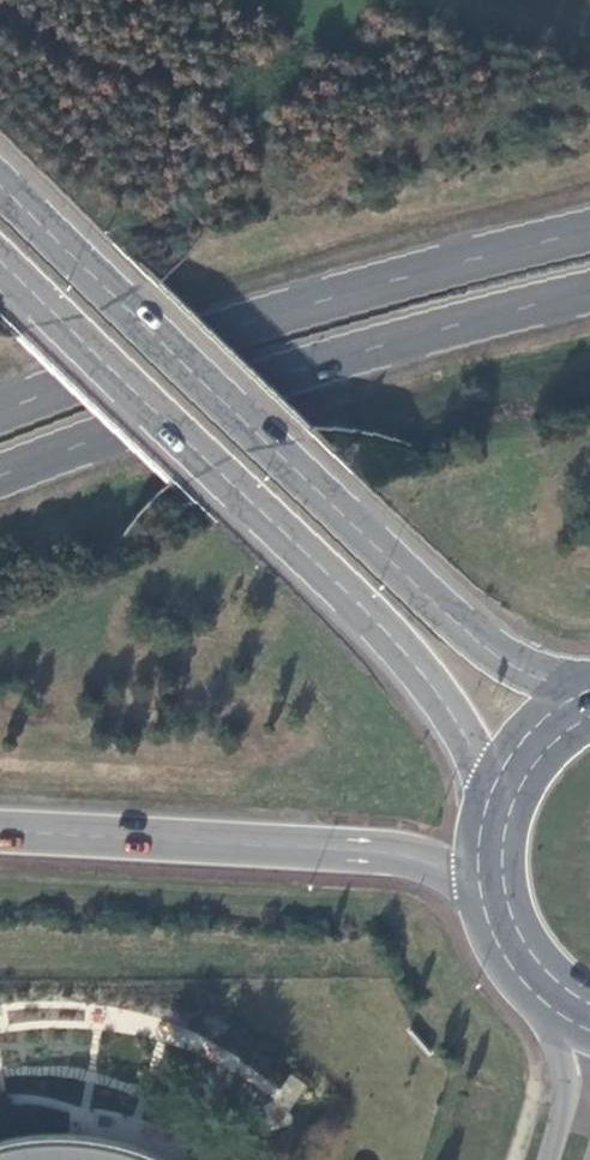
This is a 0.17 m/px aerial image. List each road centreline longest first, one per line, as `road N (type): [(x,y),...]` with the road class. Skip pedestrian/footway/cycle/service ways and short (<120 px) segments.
road 1 (primary): [(580,684),(489,650),(0,182)]
road 2 (primary): [(0,255),(381,622),(459,719),(485,781)]
road 3 (trunk): [(0,477),(291,374),(589,294)]
road 4 (trunk): [(589,235),(249,327),(0,413)]
road 5 (trunk): [(0,833),(354,850),(419,861),(456,879),(471,896)]
road 6 (primary): [(471,896),(501,969),(556,1025)]
road 7 (primary): [(580,684),(541,708),(485,781)]
road 8 (tertiary): [(556,1025),(568,1082),(551,1159)]

